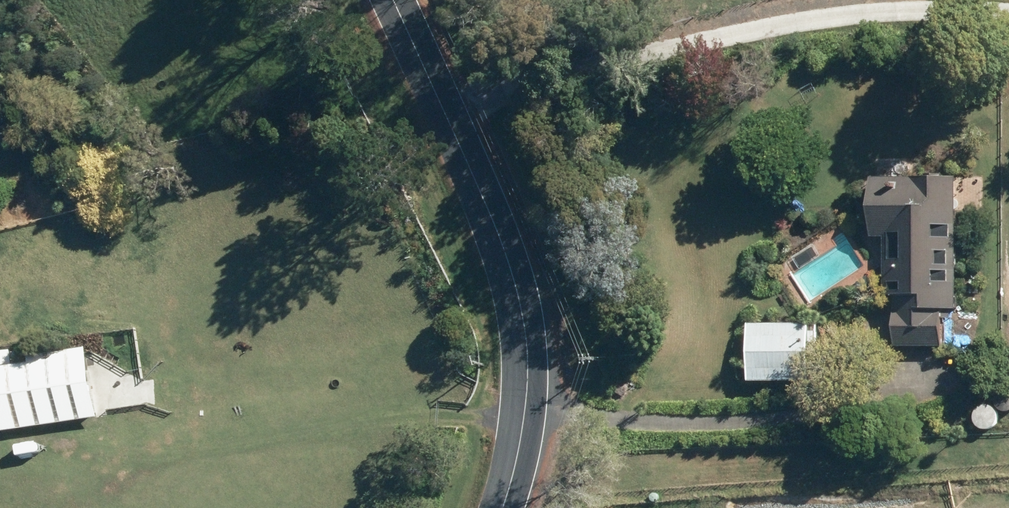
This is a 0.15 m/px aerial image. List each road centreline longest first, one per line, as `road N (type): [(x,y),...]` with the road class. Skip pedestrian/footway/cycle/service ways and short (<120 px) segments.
road 1 (unclassified): [(449,117),(688,42),(839,17),(1008,15)]
road 2 (unclassified): [(504,507),(527,411),(527,355),(518,291),(449,117)]
road 3 (unclassified): [(449,117),(394,0)]

